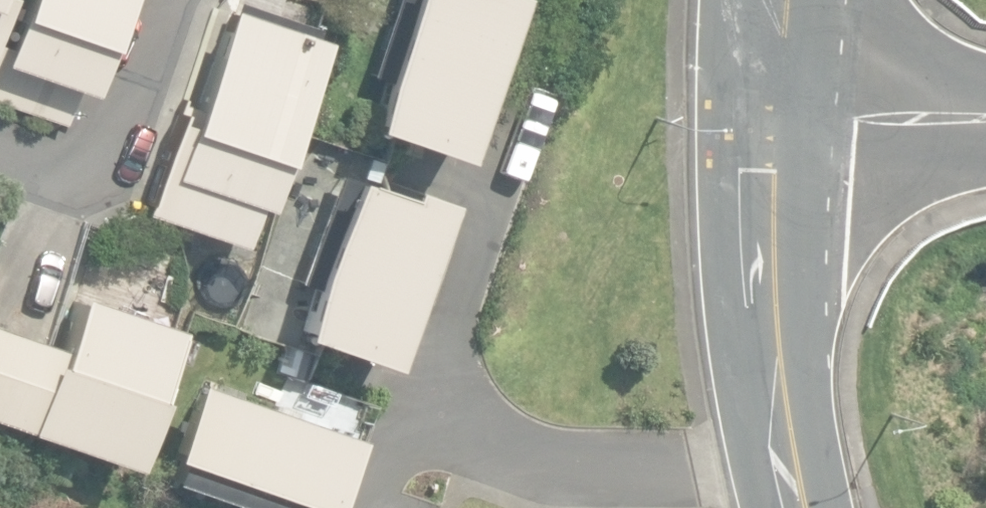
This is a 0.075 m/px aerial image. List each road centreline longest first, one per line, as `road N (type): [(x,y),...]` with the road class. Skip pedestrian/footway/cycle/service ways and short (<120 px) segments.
road 1 (tertiary): [(765,73),(776,340),(785,457),(798,507)]
road 2 (tertiary): [(985,100),(765,73)]

